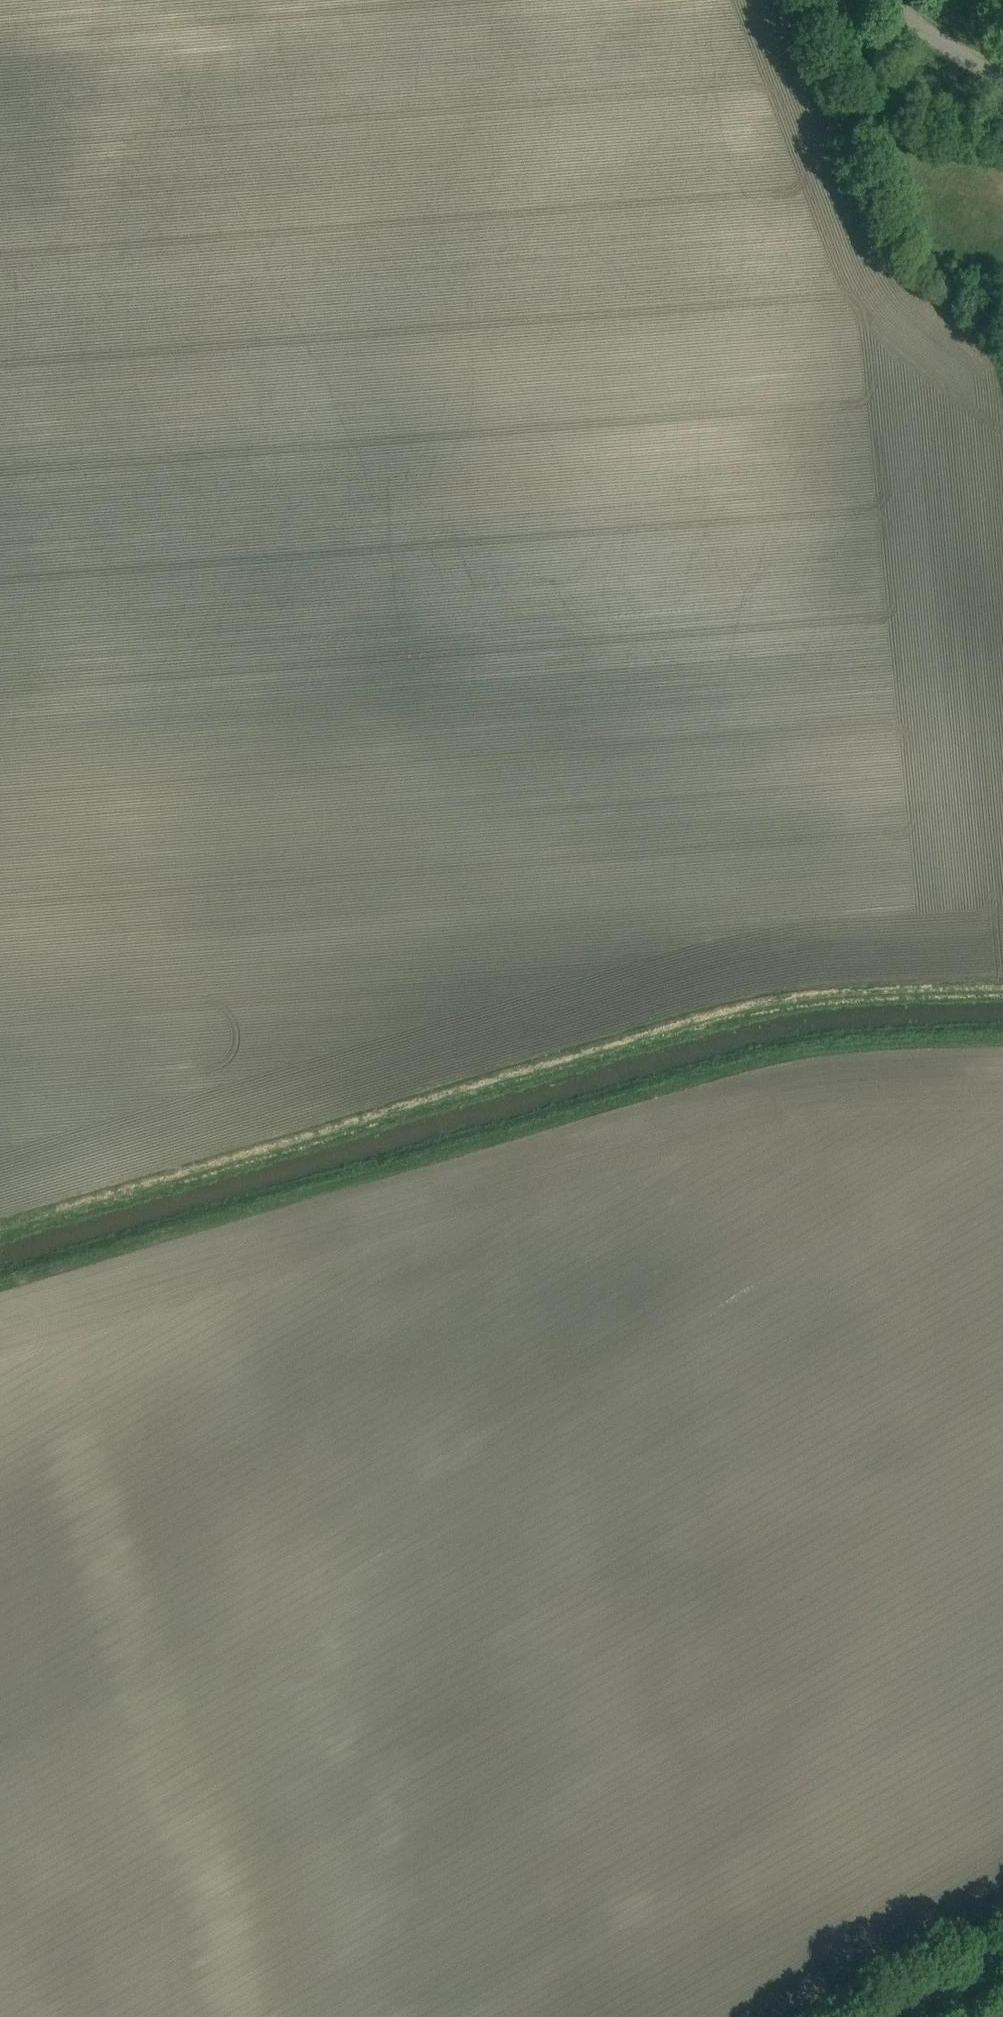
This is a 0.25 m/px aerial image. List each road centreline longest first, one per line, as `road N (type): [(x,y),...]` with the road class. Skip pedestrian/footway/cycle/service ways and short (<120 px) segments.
road 1 (unclassified): [(1002,75),(958,54),(888,0)]
road 2 (unclassified): [(890,2016),(1002,1949)]

